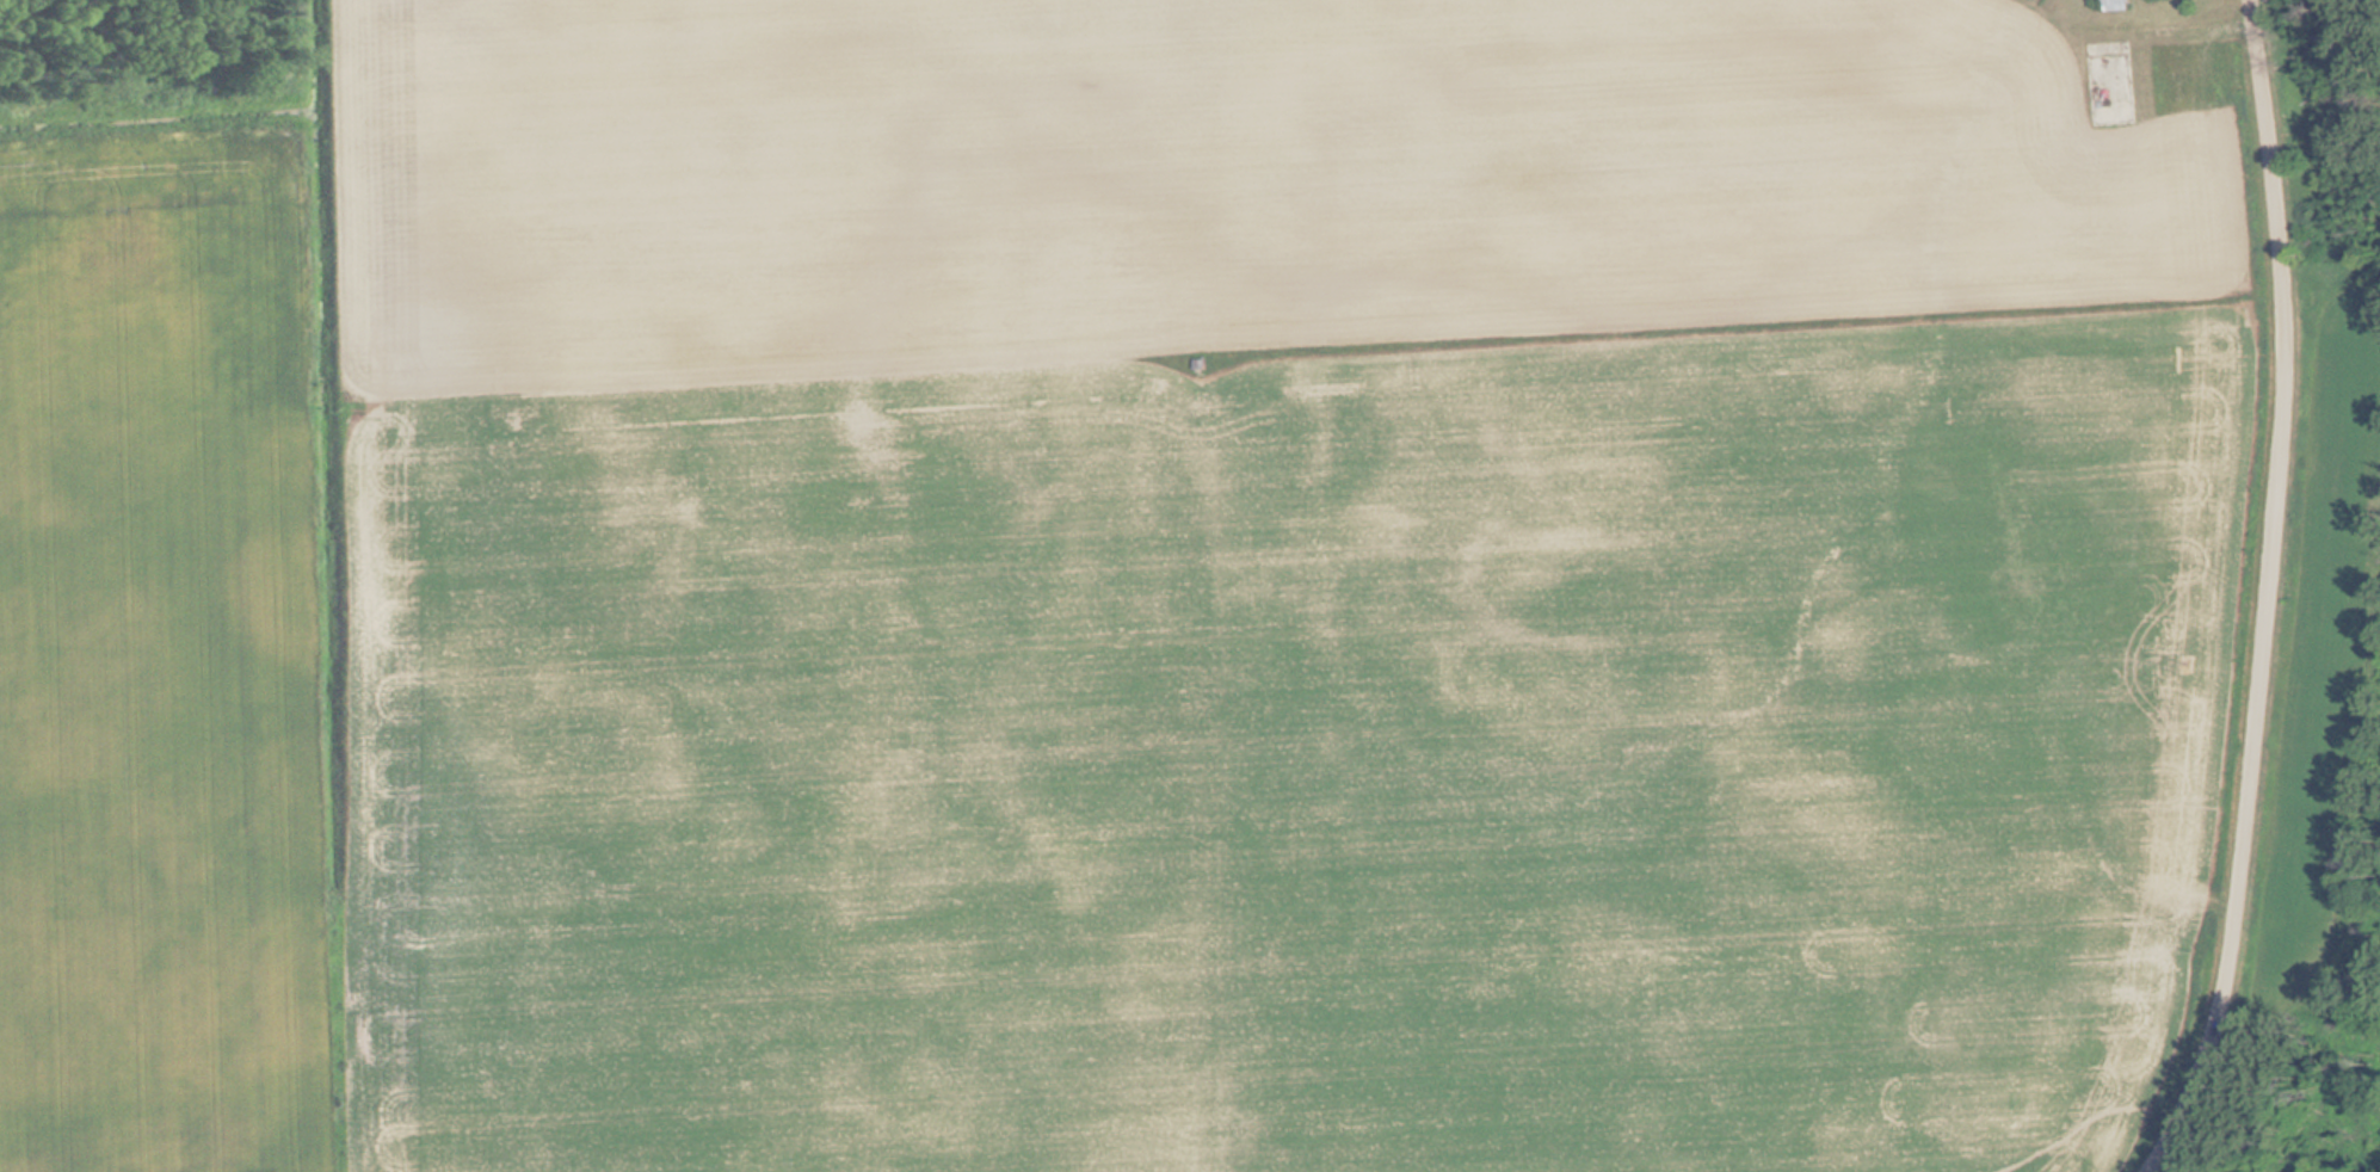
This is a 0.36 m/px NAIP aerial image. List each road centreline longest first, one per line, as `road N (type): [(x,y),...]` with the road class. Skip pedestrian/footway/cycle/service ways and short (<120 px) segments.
road 1 (residential): [(2162,1171),(2227,1018),(2244,933),(2294,450),(2294,254),(2261,0)]

